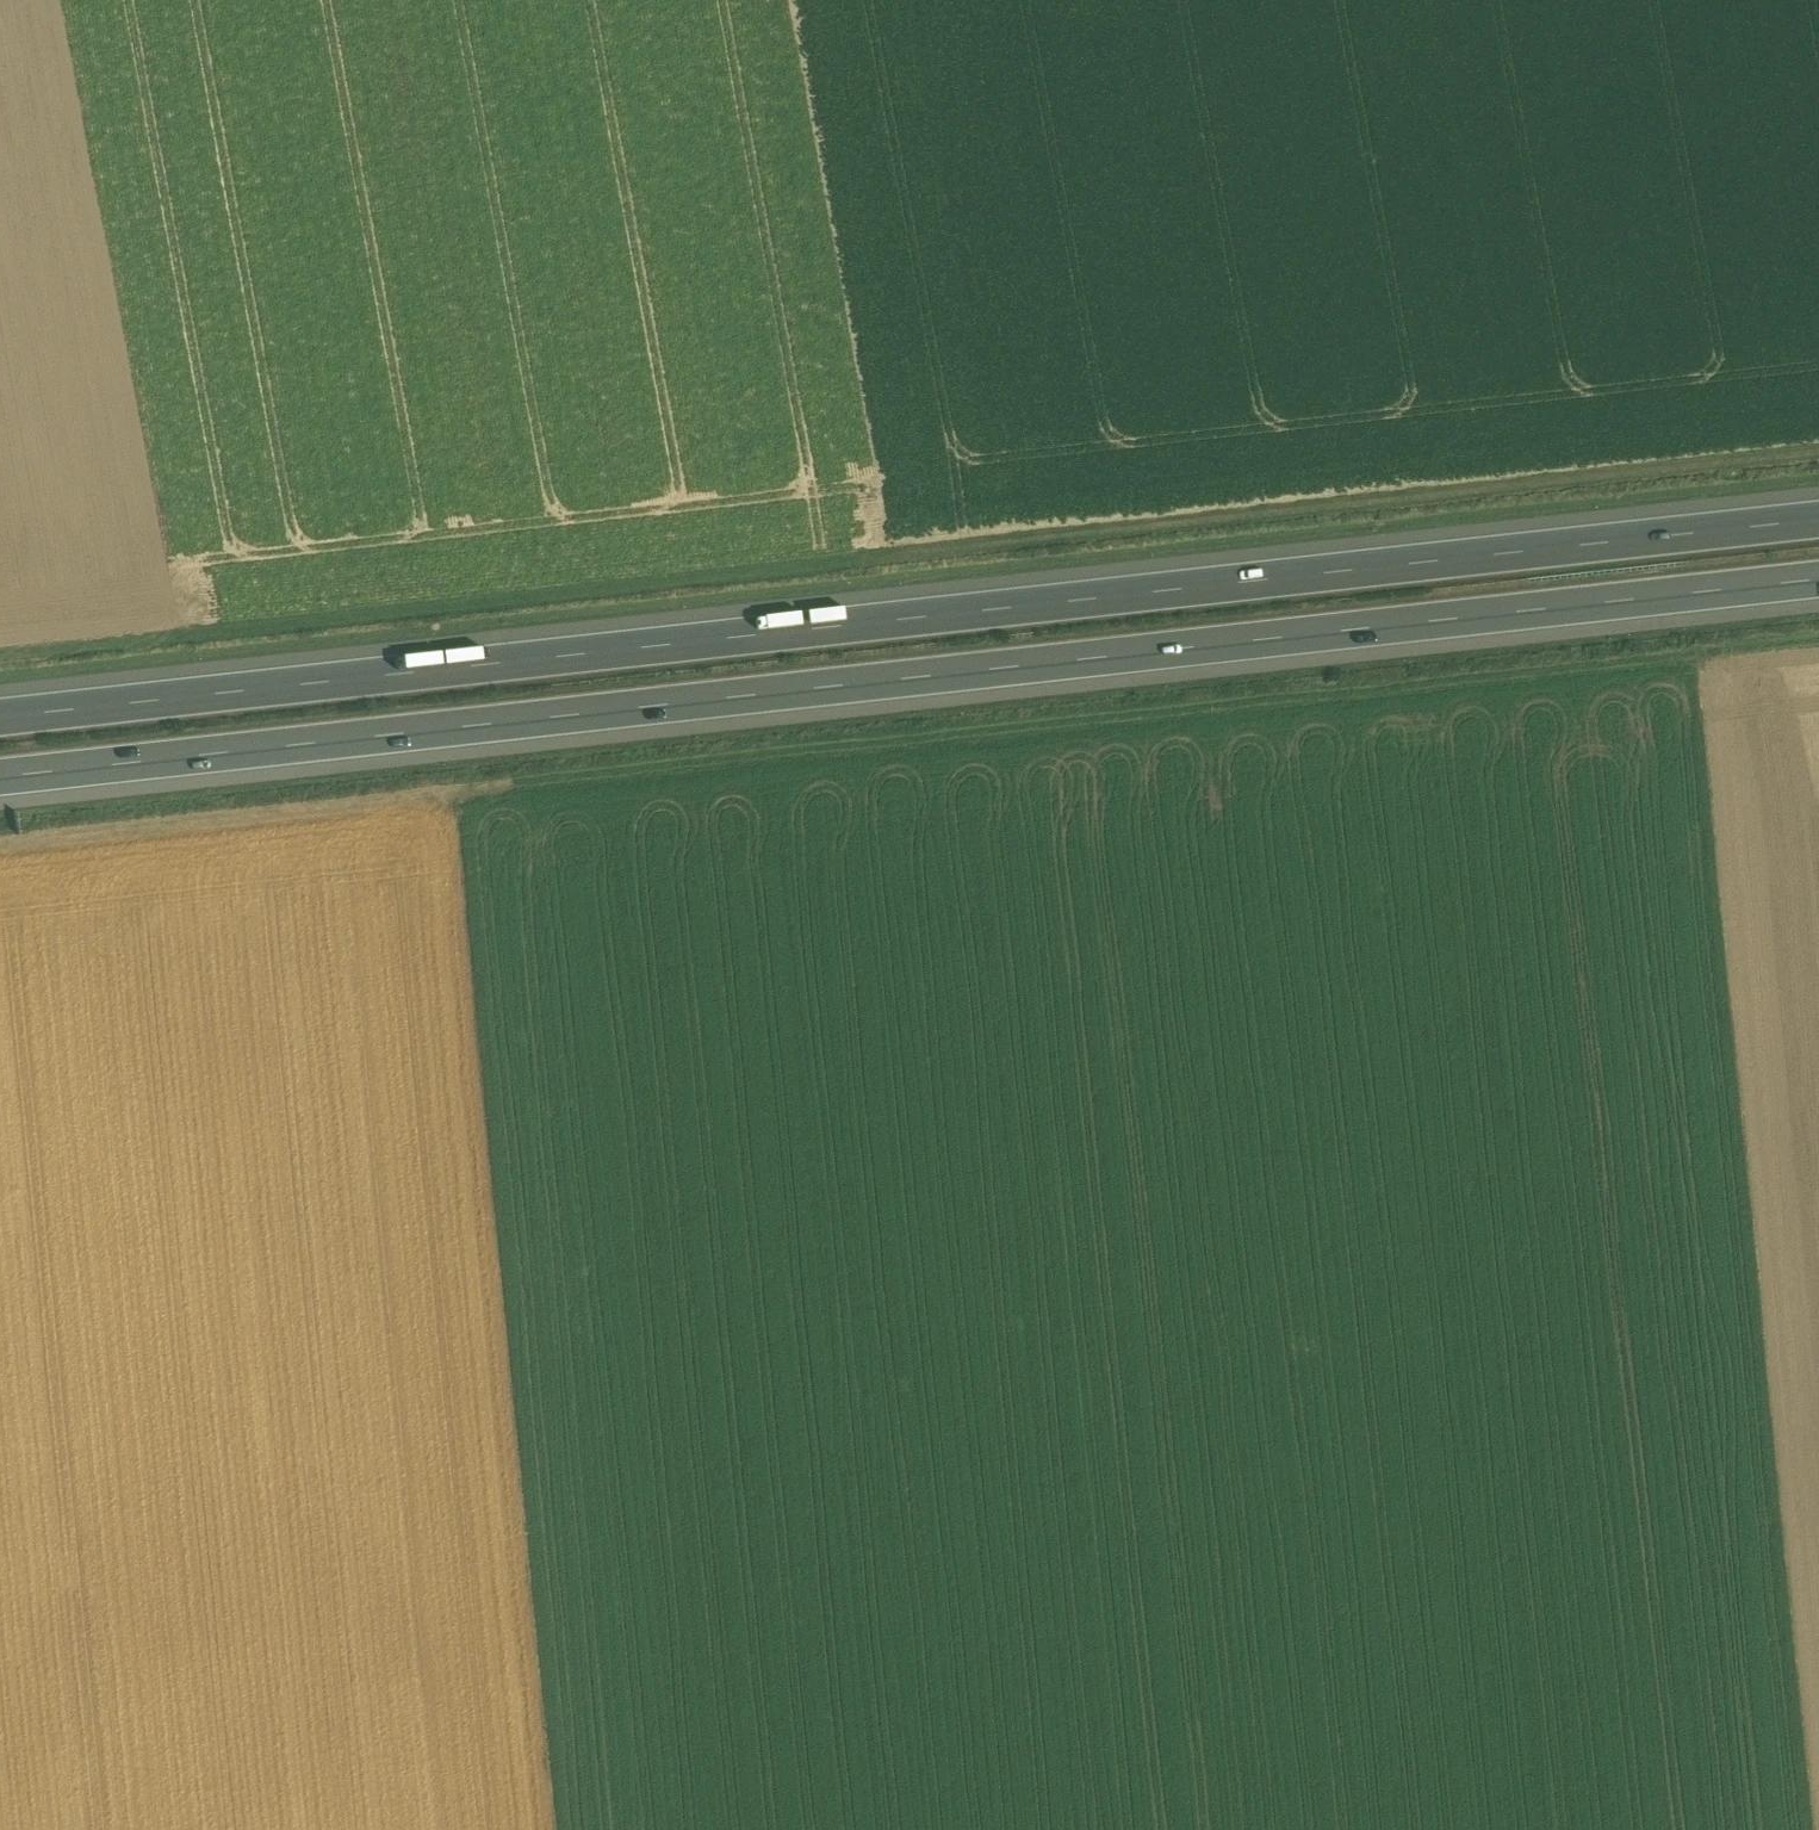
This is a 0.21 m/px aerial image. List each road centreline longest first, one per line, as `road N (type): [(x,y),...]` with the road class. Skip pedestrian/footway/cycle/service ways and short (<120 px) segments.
road 1 (track): [(0,657),(1818,456)]
road 2 (track): [(0,846),(1818,645)]
road 3 (motorway): [(0,781),(1818,583)]
road 4 (motorway): [(1818,524),(0,718)]

